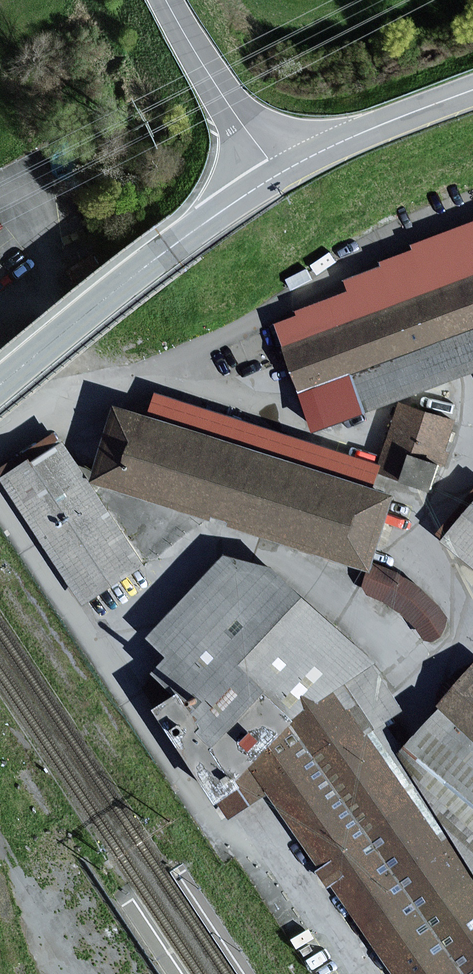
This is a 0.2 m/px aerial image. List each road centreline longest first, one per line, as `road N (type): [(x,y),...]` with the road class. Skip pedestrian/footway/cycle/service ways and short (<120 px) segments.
road 1 (tertiary): [(279,174),(169,250),(0,386)]
road 2 (tertiary): [(472,90),(279,174)]
road 3 (unclassified): [(279,174),(166,0)]

